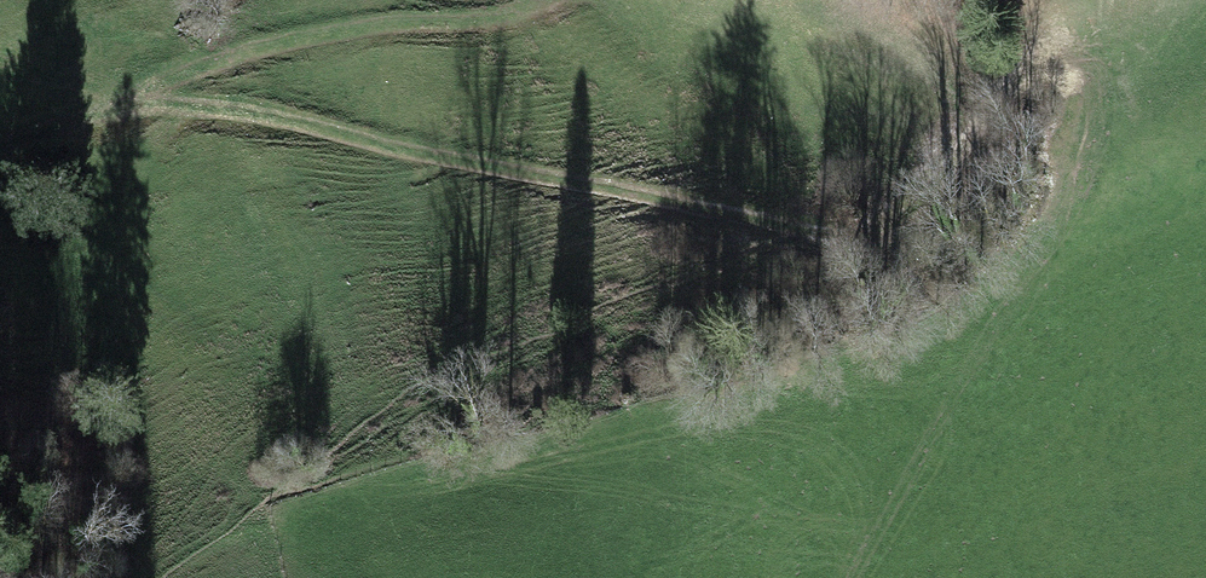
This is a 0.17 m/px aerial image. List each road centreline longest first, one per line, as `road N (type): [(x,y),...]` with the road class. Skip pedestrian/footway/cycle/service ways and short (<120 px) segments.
road 1 (track): [(1032,268),(1062,193),(1079,106),(1078,82),(1045,63),(994,99),(915,203),(889,224),(842,235),(221,107),(123,103),(0,143)]
road 2 (track): [(1205,193),(1032,268),(989,328),(872,577)]
road 3 (track): [(123,103),(180,70),(293,35),(479,18),(555,0)]

